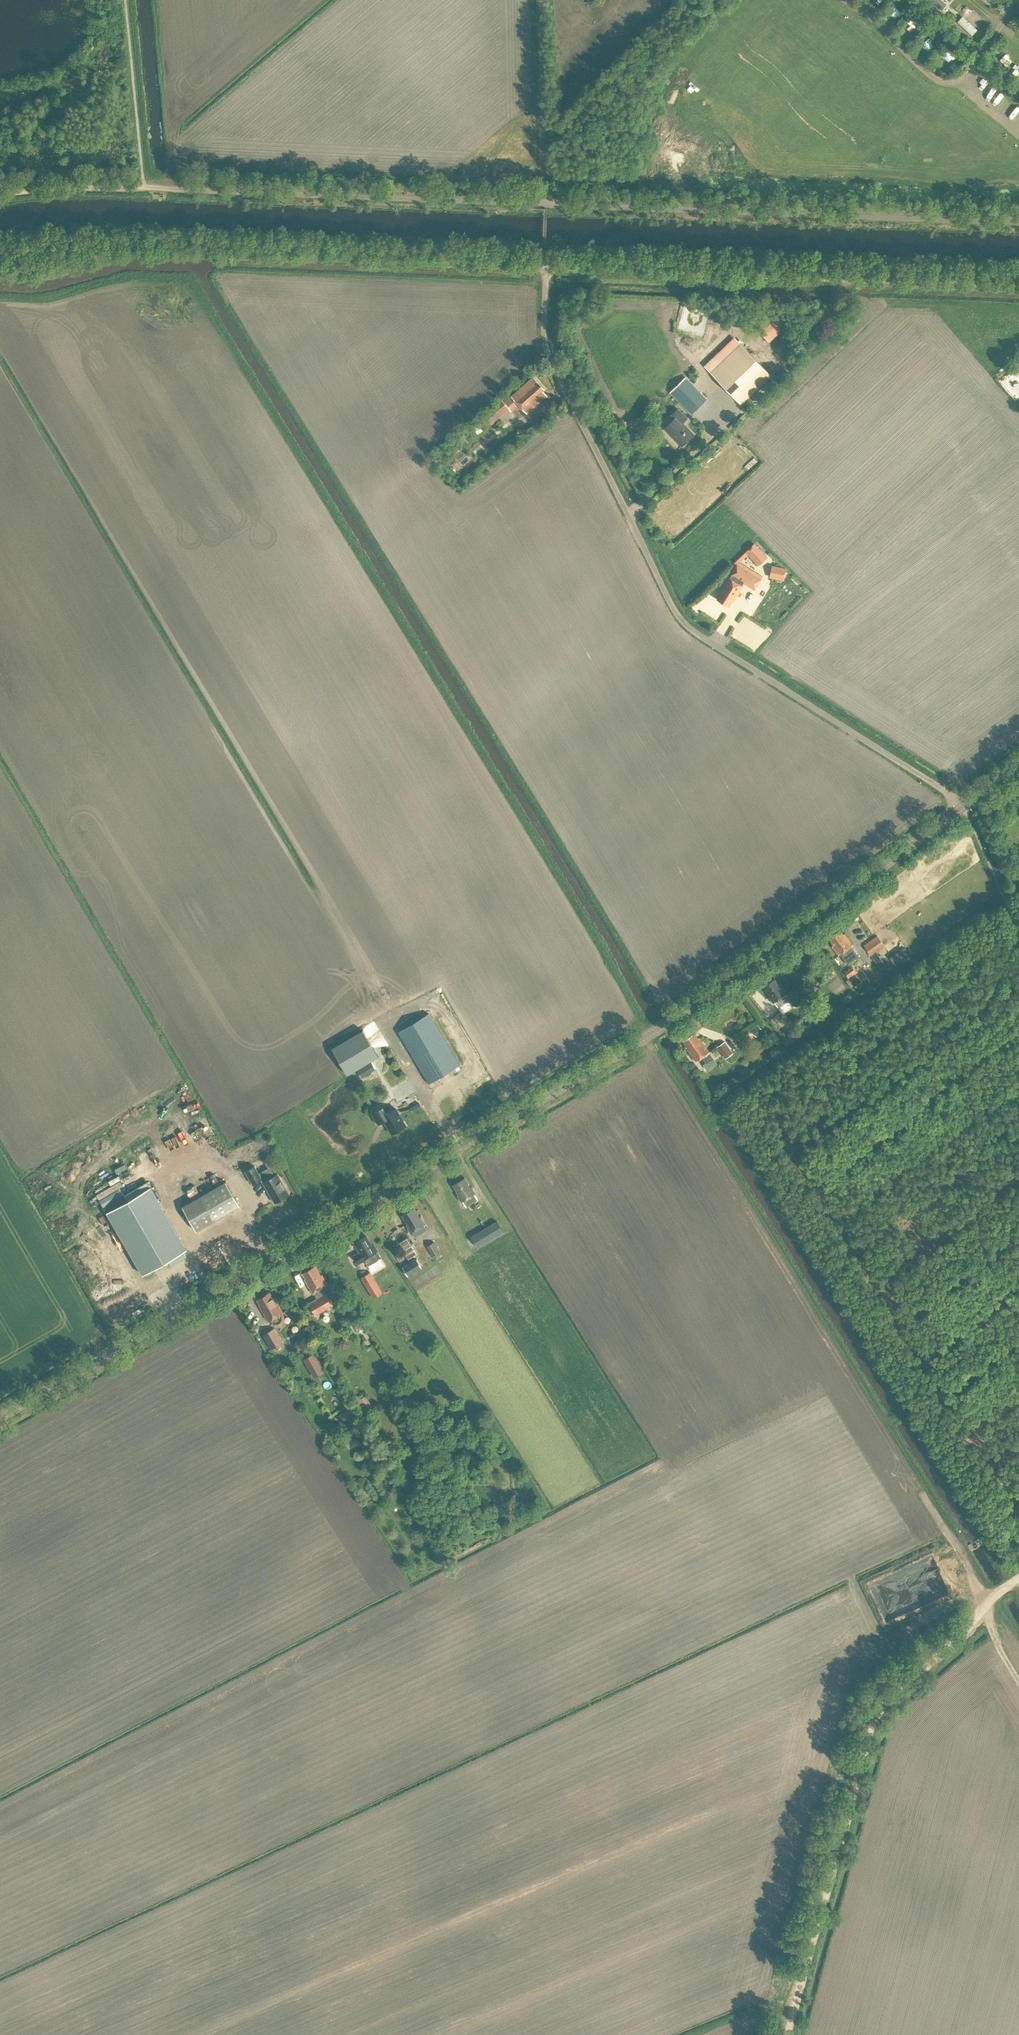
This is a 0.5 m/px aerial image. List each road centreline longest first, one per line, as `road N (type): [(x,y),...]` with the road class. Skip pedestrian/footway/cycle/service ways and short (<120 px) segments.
road 1 (tertiary): [(0,1417),(625,1050),(962,807)]
road 2 (residential): [(962,807),(676,613),(549,356),(547,270)]
road 3 (track): [(0,252),(80,240),(547,270)]
road 4 (track): [(786,2034),(871,1721),(897,1686),(1018,1577)]
road 5 (unclassified): [(546,203),(1018,222)]
road 6 (track): [(1018,285),(547,270)]
road 7 (track): [(144,187),(533,202)]
road 8 (unclassified): [(546,203),(542,0)]
road 9 (track): [(0,195),(144,187)]

